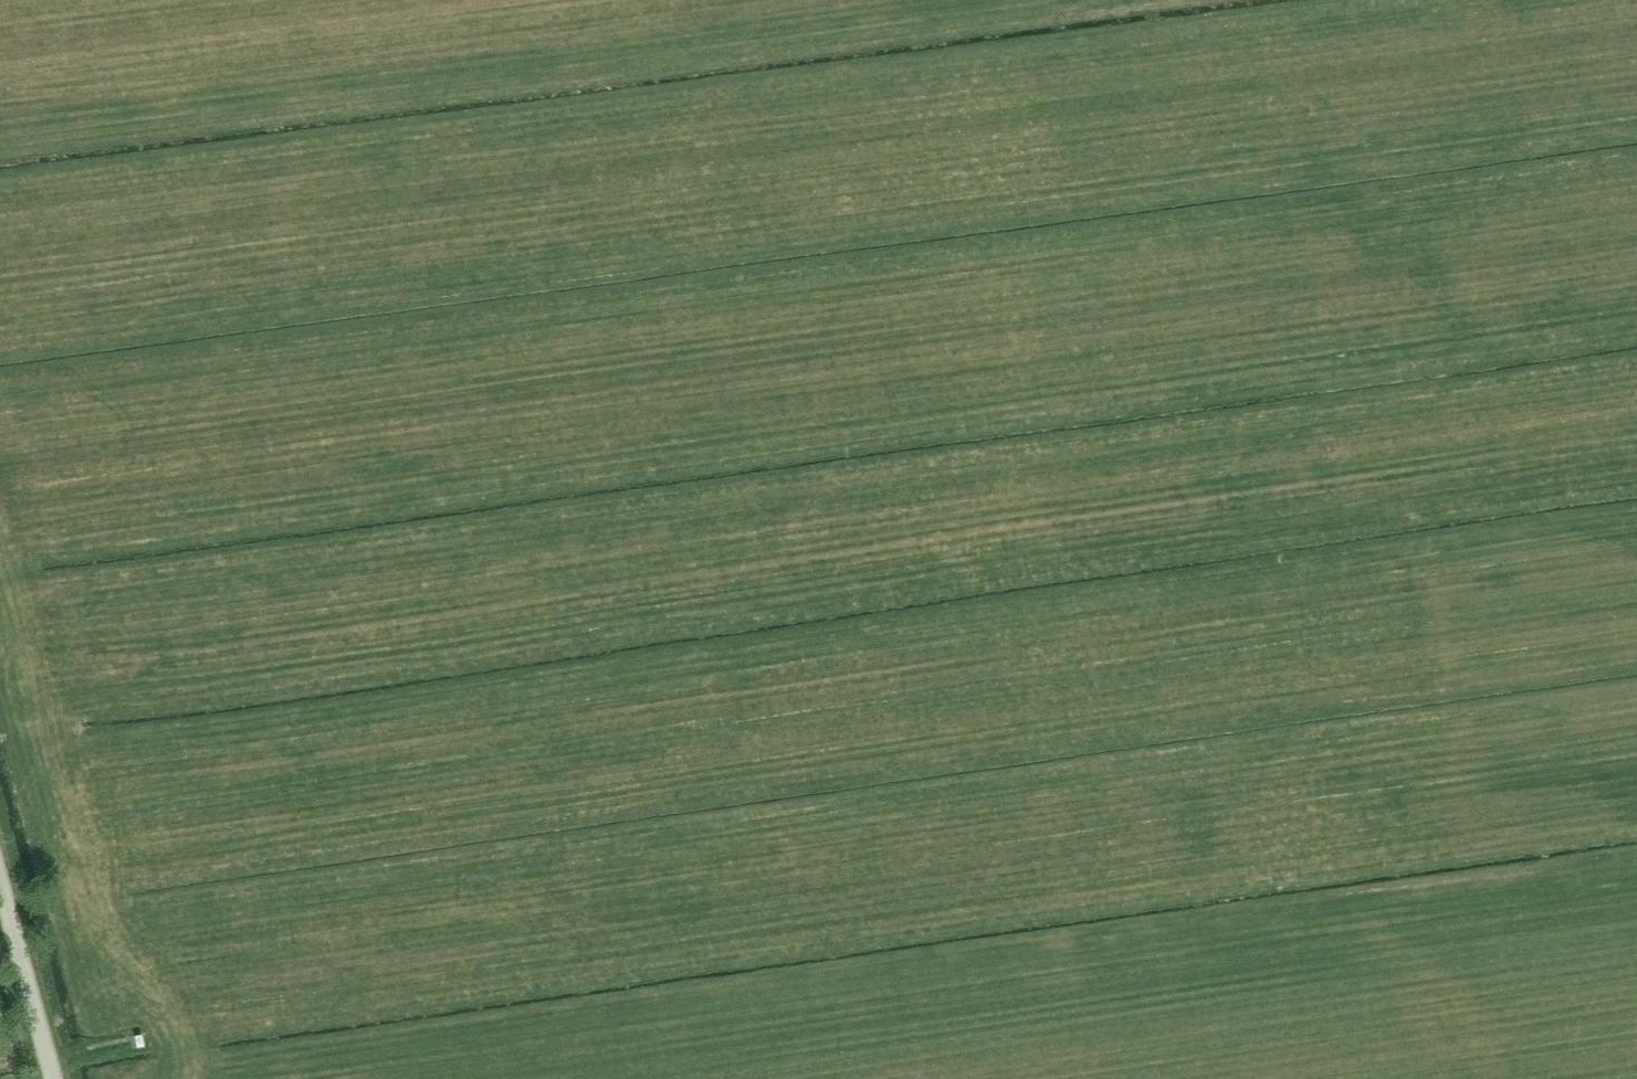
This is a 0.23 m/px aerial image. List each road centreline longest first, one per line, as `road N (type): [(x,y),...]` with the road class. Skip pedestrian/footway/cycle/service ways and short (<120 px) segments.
road 1 (unclassified): [(57,1078),(0,863)]

